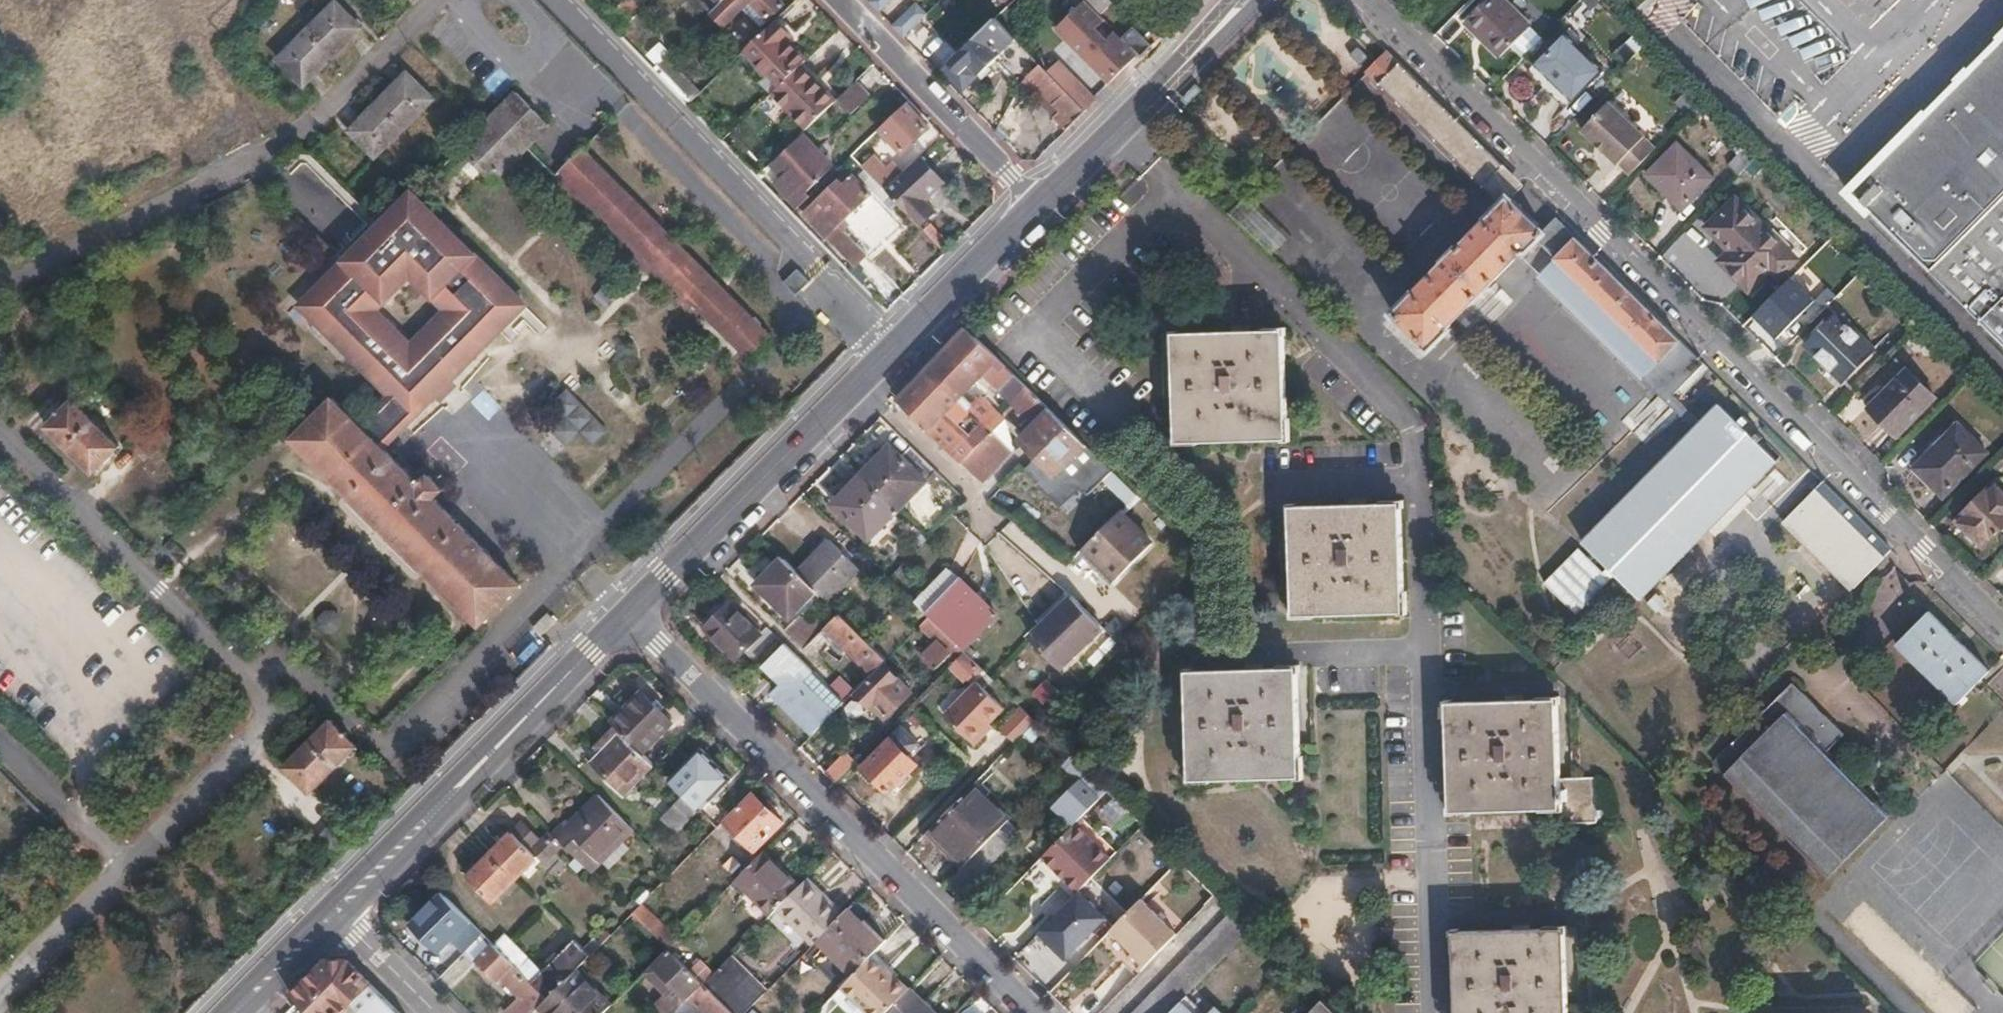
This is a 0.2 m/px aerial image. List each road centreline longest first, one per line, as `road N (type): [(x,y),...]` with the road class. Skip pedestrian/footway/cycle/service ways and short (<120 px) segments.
road 1 (residential): [(1112,135),(1402,415),(1414,445),(1432,1012)]
road 2 (residential): [(2002,629),(1367,0)]
road 3 (primary): [(628,615),(1039,205)]
road 4 (residential): [(1033,1012),(628,615)]
road 5 (primary): [(333,912),(628,615)]
road 6 (residential): [(842,0),(1039,205)]
road 7 (primary): [(1112,135),(1245,0)]
road 8 (primary): [(231,1012),(333,912)]
road 9 (residential): [(333,912),(433,1012)]

